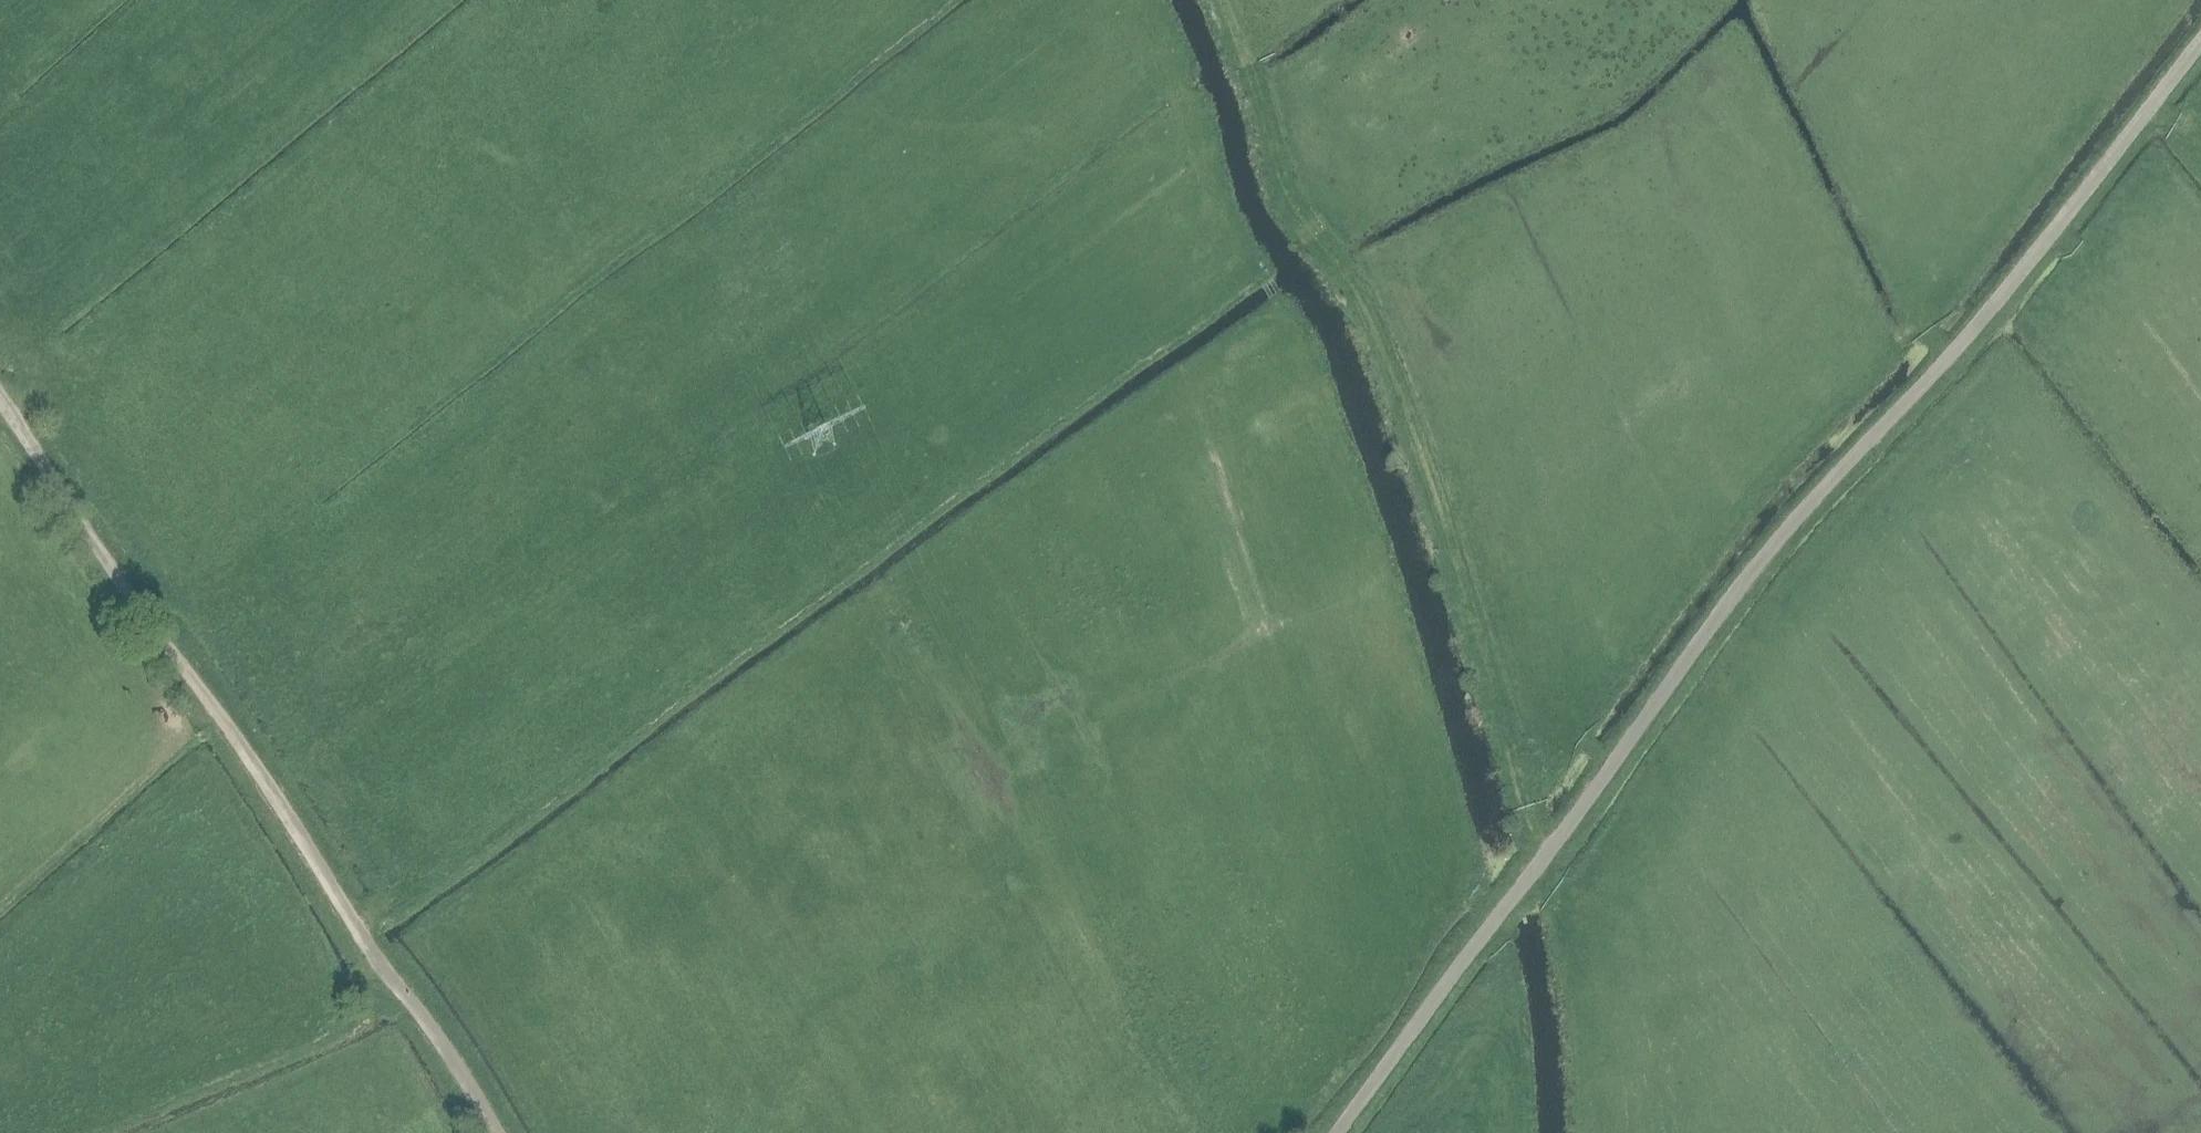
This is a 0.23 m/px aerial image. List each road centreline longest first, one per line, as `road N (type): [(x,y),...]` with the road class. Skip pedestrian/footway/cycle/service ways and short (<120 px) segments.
road 1 (track): [(1337,1132),(1746,580),(1938,371),(2200,41)]
road 2 (track): [(0,394),(382,964),(451,1054),(497,1132)]

